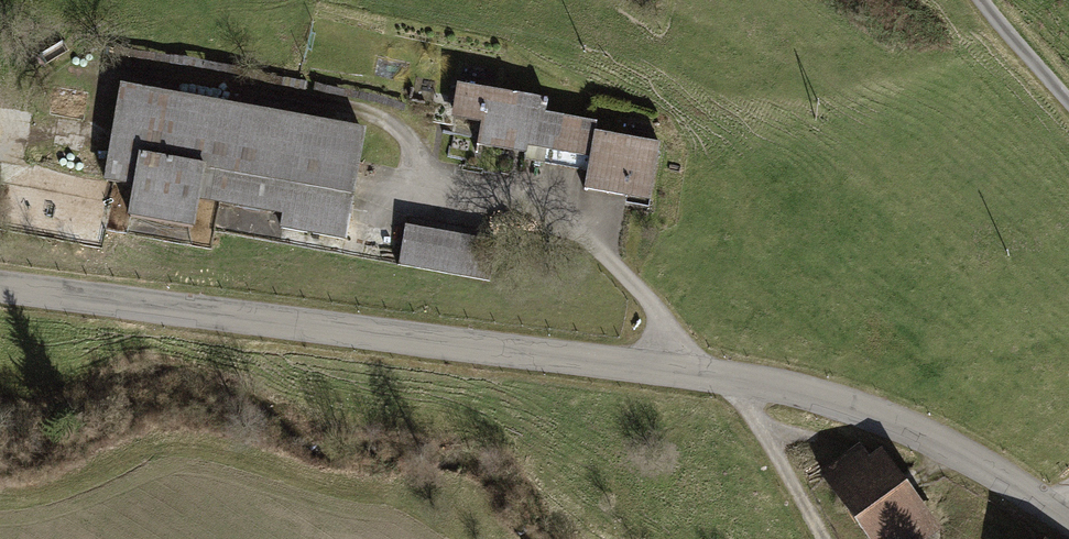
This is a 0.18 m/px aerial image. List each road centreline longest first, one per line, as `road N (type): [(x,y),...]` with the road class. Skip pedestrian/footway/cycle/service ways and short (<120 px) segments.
road 1 (unclassified): [(1068,521),(929,436),(811,393),(0,286)]
road 2 (track): [(454,193),(402,136),(356,115),(106,68)]
road 3 (track): [(825,538),(730,378)]
road 4 (track): [(1068,100),(982,0)]

